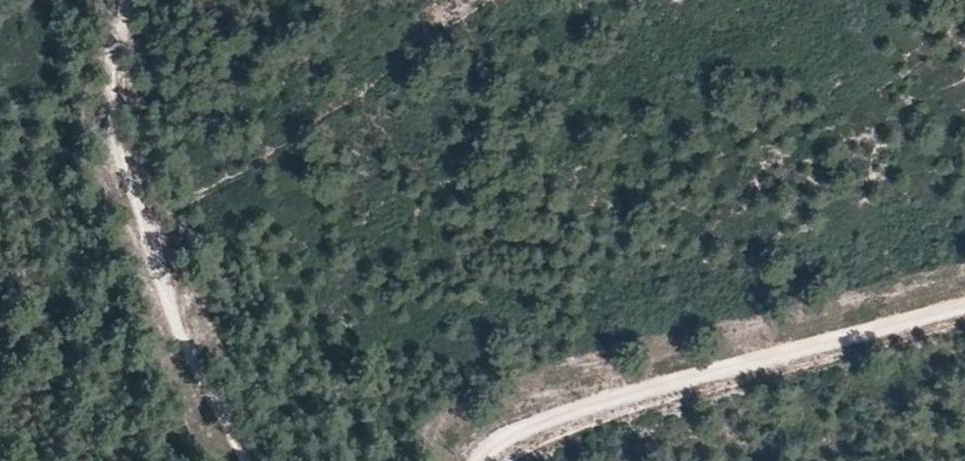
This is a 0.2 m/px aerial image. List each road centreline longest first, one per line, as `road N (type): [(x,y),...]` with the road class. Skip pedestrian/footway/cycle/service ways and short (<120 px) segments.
road 1 (track): [(496,460),(578,413),(964,311)]
road 2 (track): [(126,0),(120,118),(135,237),(227,460)]

